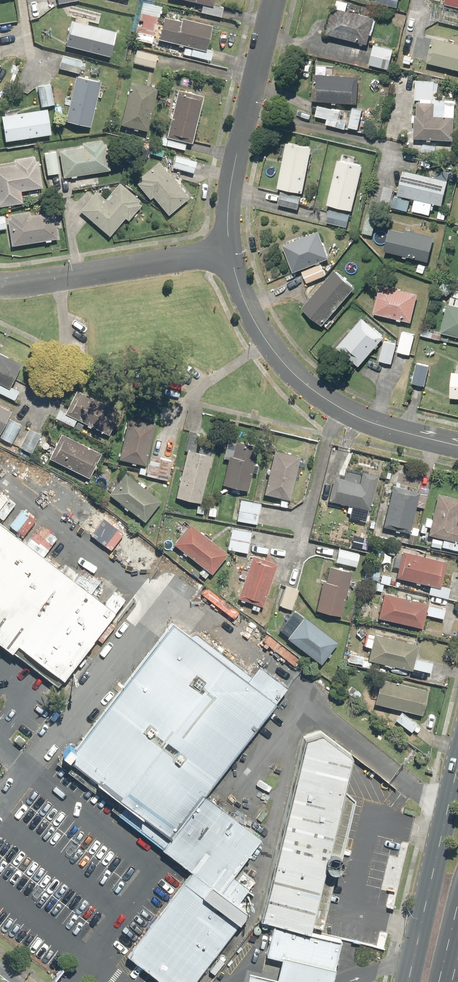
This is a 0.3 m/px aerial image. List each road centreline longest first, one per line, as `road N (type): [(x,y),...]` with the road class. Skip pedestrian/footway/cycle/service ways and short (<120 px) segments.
road 1 (residential): [(231,250),(265,337),(319,394),(376,425),(457,444)]
road 2 (residential): [(275,0),(232,177),(231,250)]
road 3 (residential): [(0,284),(231,250)]
road 4 (primary): [(404,981),(457,759)]

